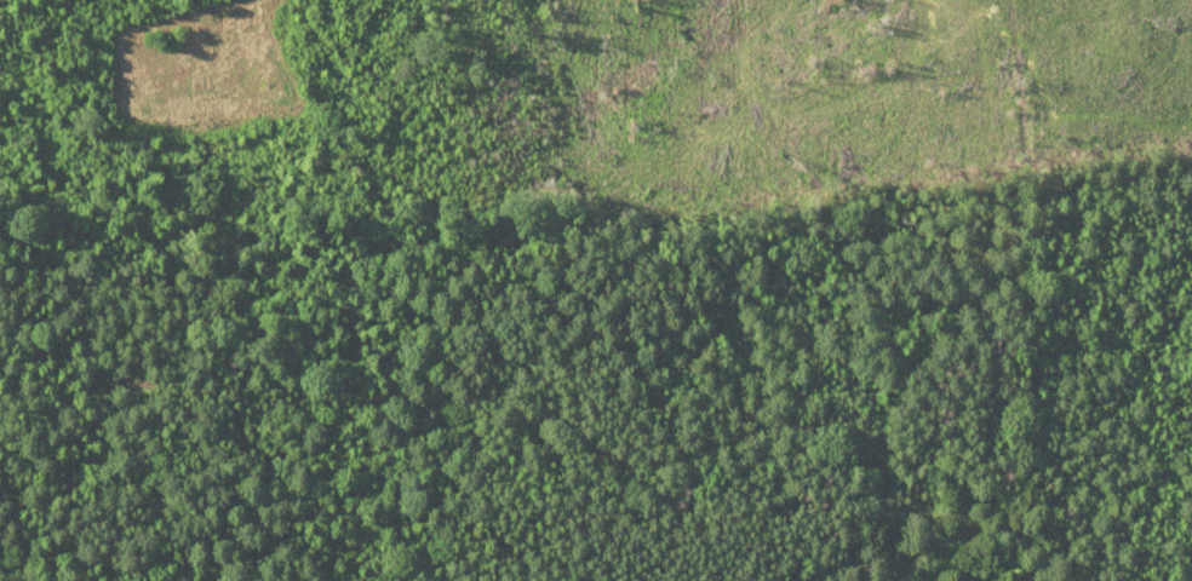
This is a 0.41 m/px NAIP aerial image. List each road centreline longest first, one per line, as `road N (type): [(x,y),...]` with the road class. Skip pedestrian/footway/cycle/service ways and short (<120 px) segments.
road 1 (residential): [(815,580),(856,0)]

